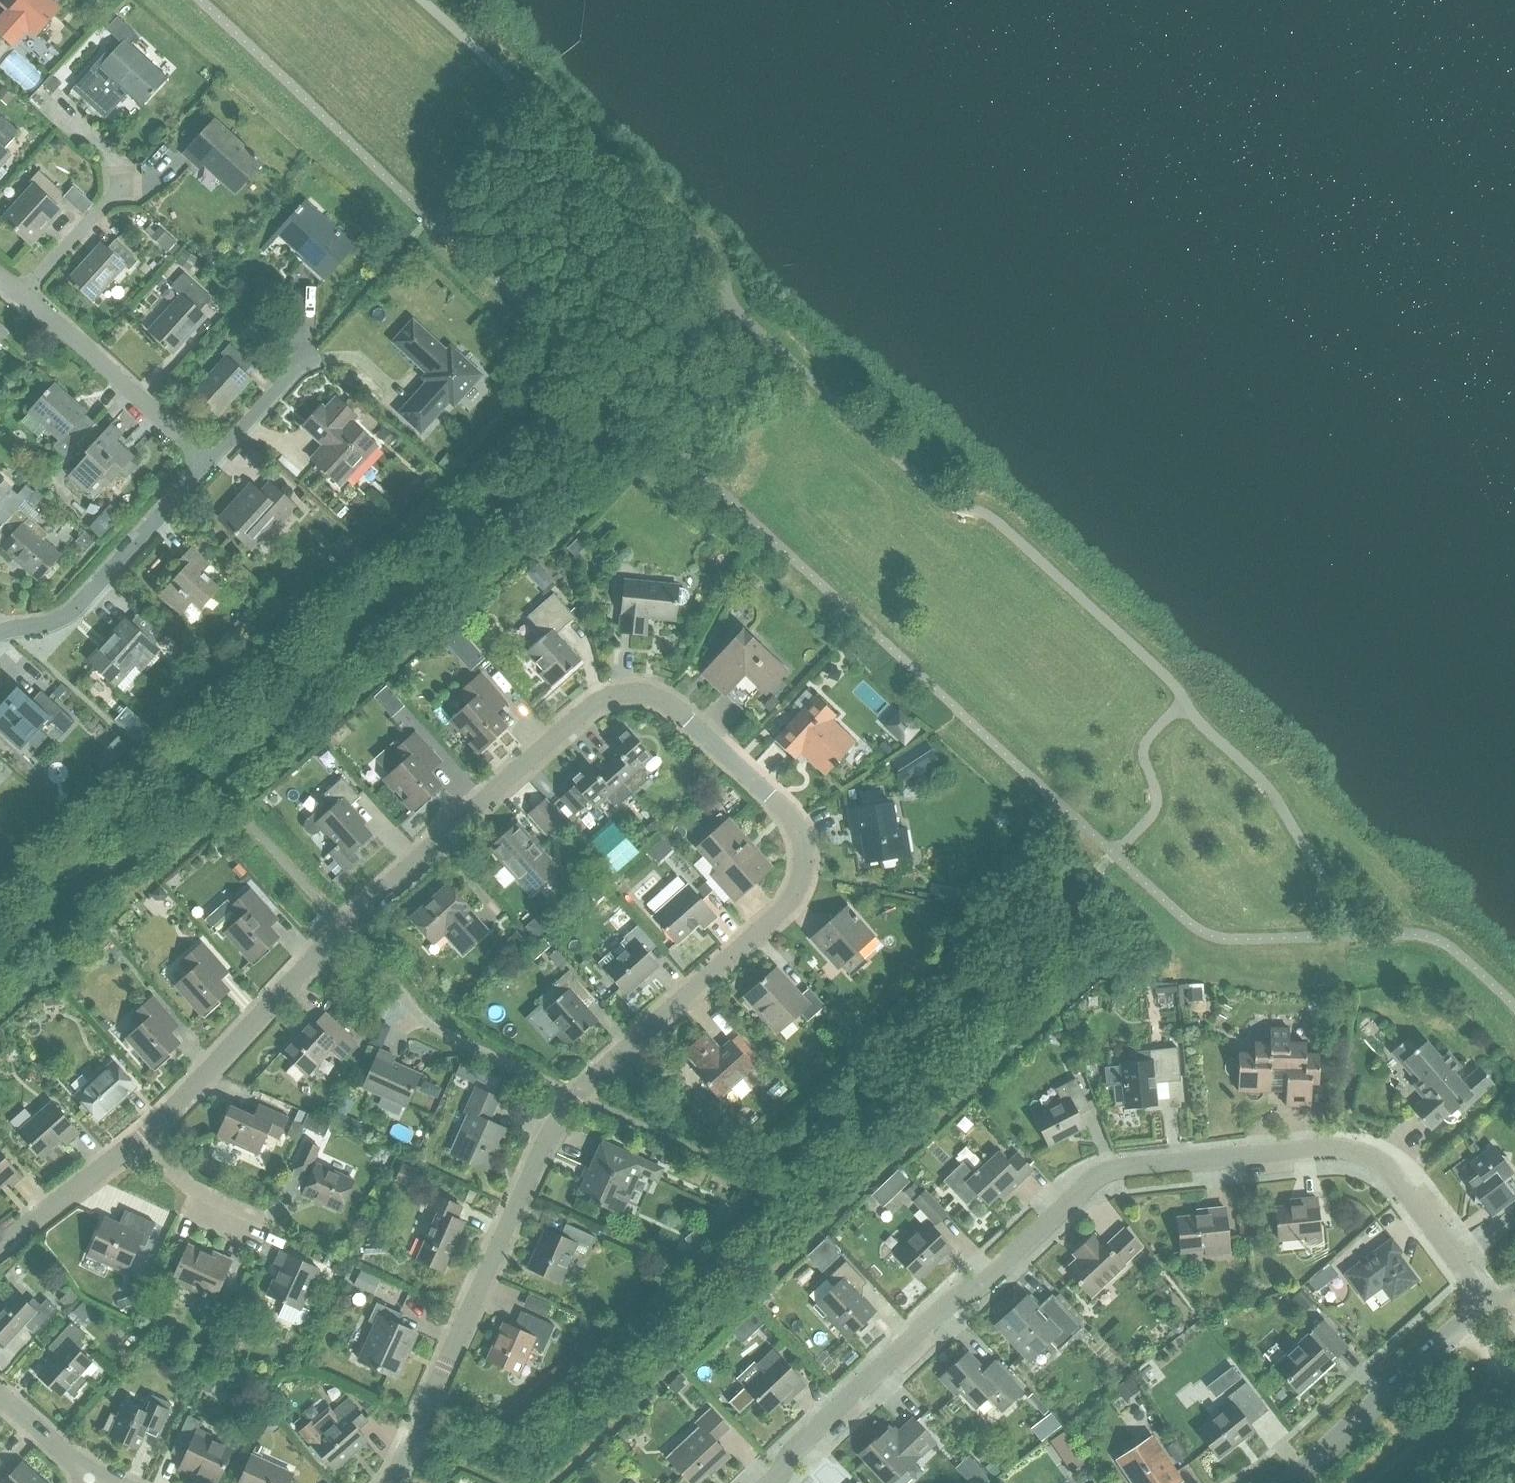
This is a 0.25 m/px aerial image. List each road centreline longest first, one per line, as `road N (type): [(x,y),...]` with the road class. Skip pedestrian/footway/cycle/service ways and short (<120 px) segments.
road 1 (residential): [(568,1092),(789,909),(806,874),(793,825),(679,707),(612,705),(527,761),(341,925),(146,1136)]
road 2 (residential): [(1278,1482),(1487,1302),(1413,1198),(1369,1159),(1336,1148),(1129,1167),(1091,1182),(792,1448),(769,1482)]
road 3 (residential): [(384,1482),(568,1092)]
road 4 (residential): [(208,462),(69,617),(0,628)]
road 5 (residential): [(24,291),(208,462)]
road 6 (residential): [(146,1136),(0,1246)]
road 7 (residential): [(568,1092),(434,1027)]
road 8 (residential): [(208,462),(306,352)]
road 9 (residential): [(253,1226),(186,1187),(146,1136)]
road 10 (residential): [(24,291),(119,188)]
road 11 (residential): [(0,1399),(95,1473)]

